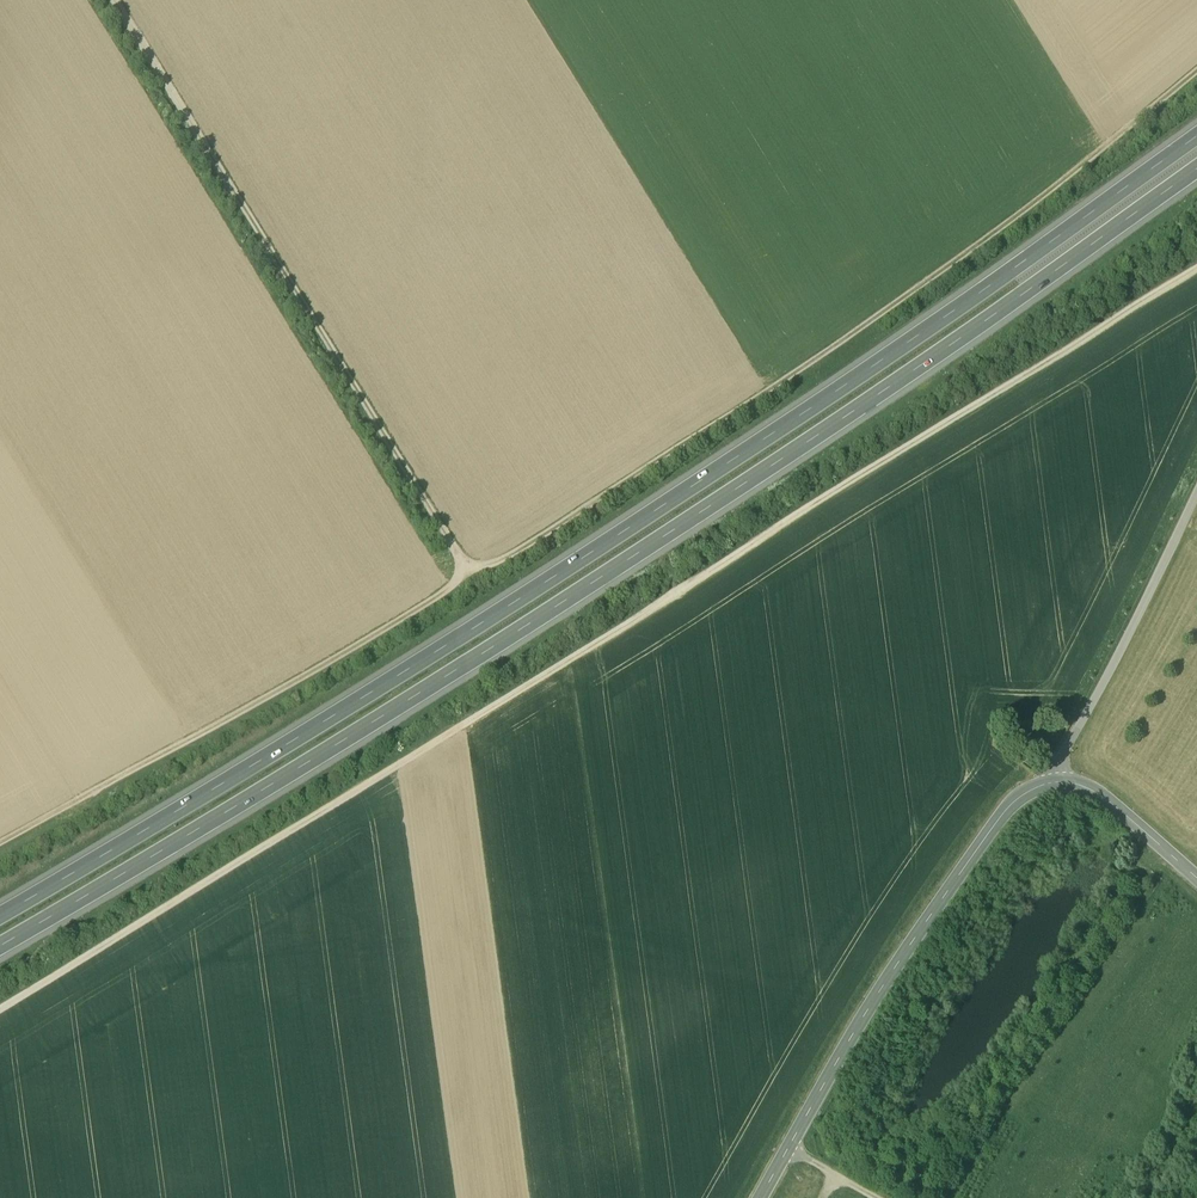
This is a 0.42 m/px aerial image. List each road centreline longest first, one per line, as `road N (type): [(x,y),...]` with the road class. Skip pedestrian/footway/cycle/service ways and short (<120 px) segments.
road 1 (motorway): [(1196,141),(708,477),(381,687),(0,913)]
road 2 (motorway): [(0,942),(397,706),(719,501),(1196,173)]
road 3 (track): [(1196,266),(0,1010)]
road 4 (track): [(1196,70),(979,242),(746,407),(515,551),(464,567)]
road 5 (unclassified): [(776,1197),(925,949),(1000,837),(1042,790),(1067,784),(1097,795),(1196,877)]
road 6 (track): [(116,0),(464,567)]
road 7 (track): [(464,567),(406,617),(0,840)]
road 8 (track): [(1067,784),(1072,753),(1135,642),(1196,501)]

